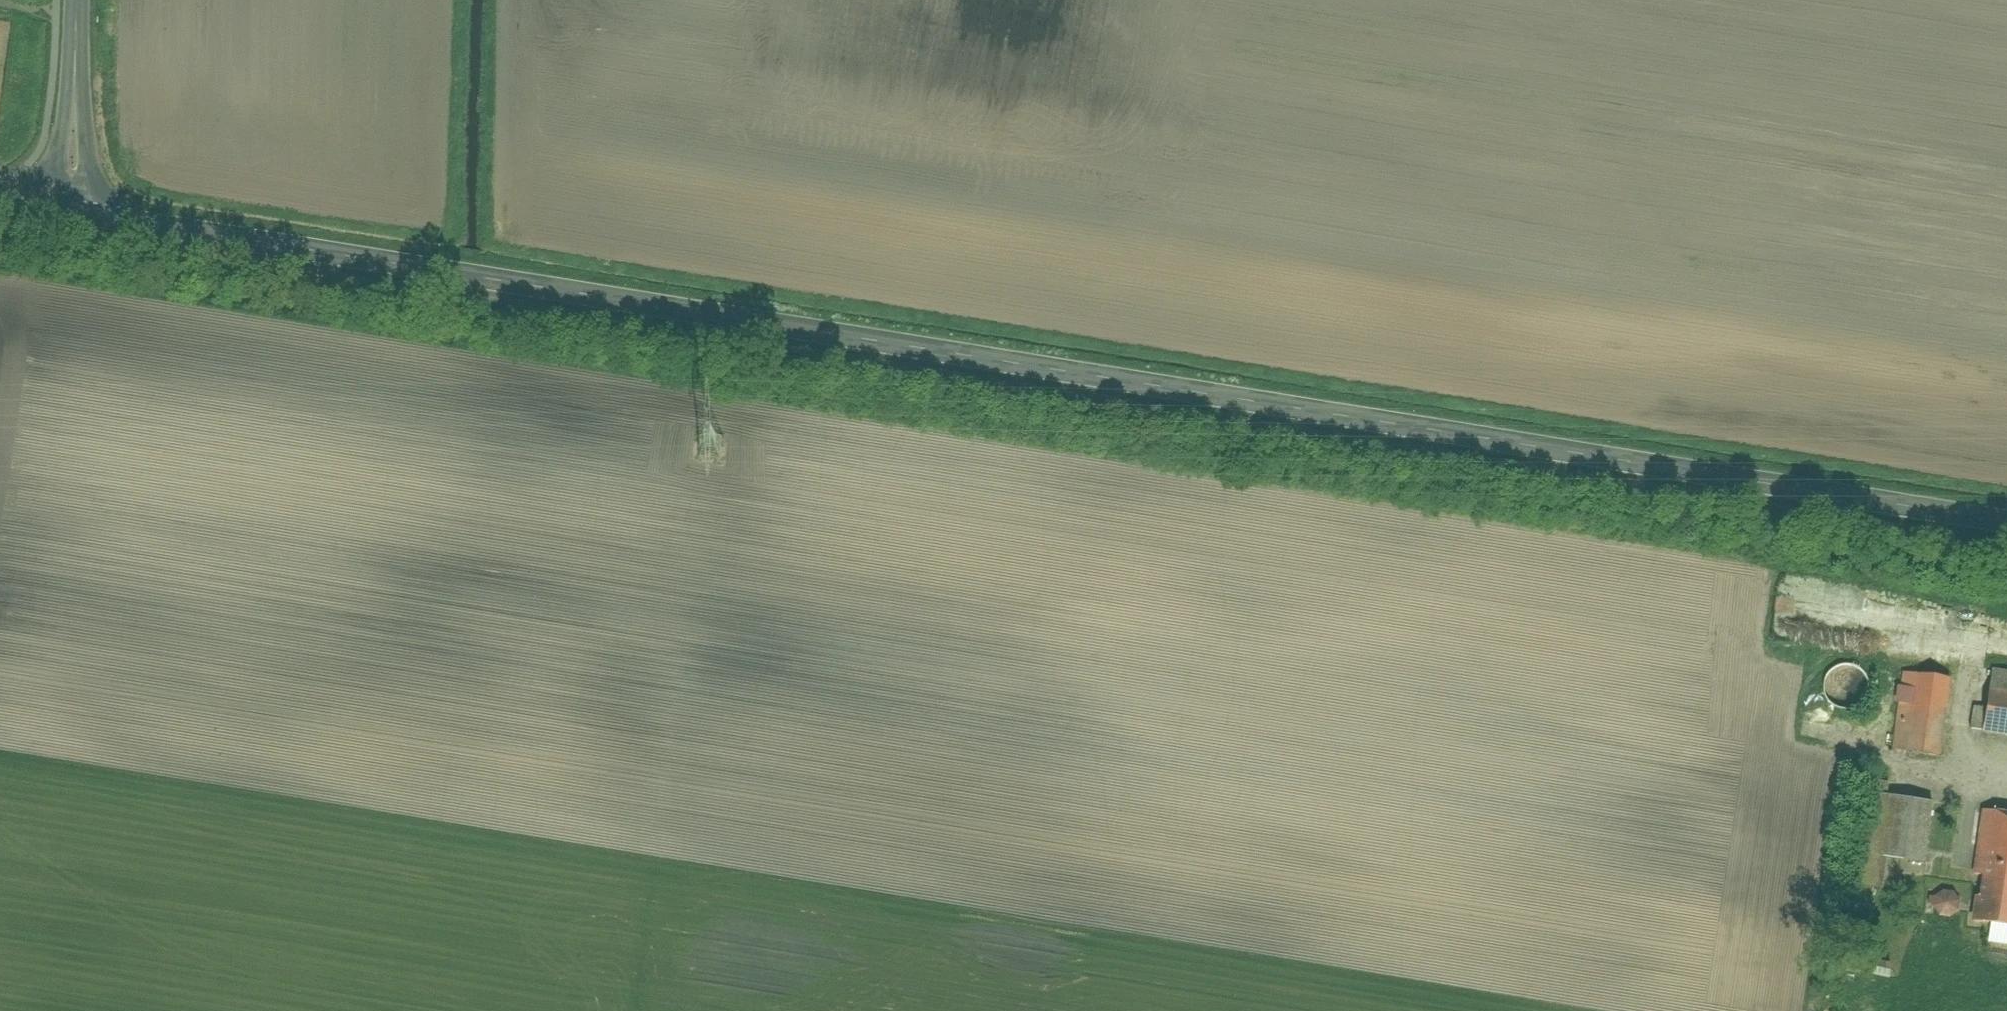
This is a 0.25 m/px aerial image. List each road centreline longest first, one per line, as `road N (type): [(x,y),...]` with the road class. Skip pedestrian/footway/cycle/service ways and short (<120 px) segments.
road 1 (tertiary): [(69,214),(2006,518)]
road 2 (tertiary): [(75,0),(69,214)]

